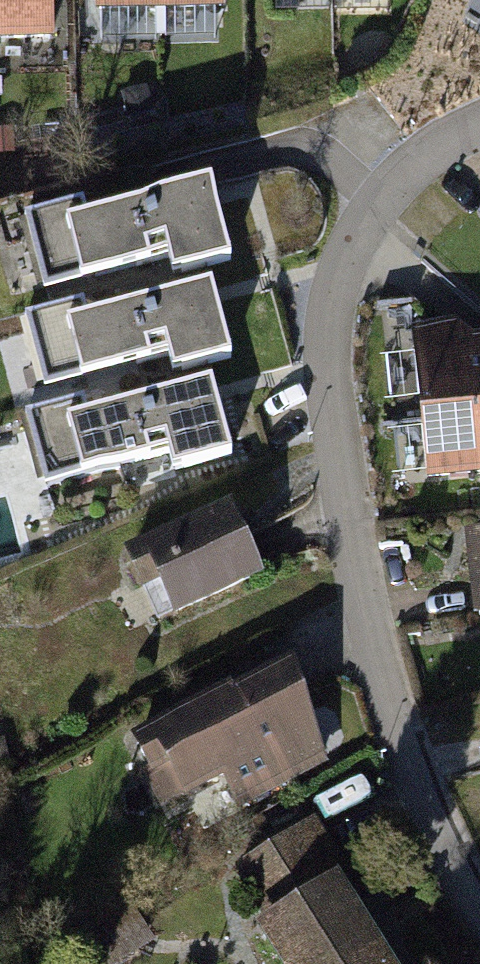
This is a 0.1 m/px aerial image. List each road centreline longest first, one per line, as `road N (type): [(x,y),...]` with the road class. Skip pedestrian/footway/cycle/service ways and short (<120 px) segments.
road 1 (residential): [(479,898),(442,849),(384,690),(345,522),(326,389),(332,305),(358,229),(410,170),(479,124)]

